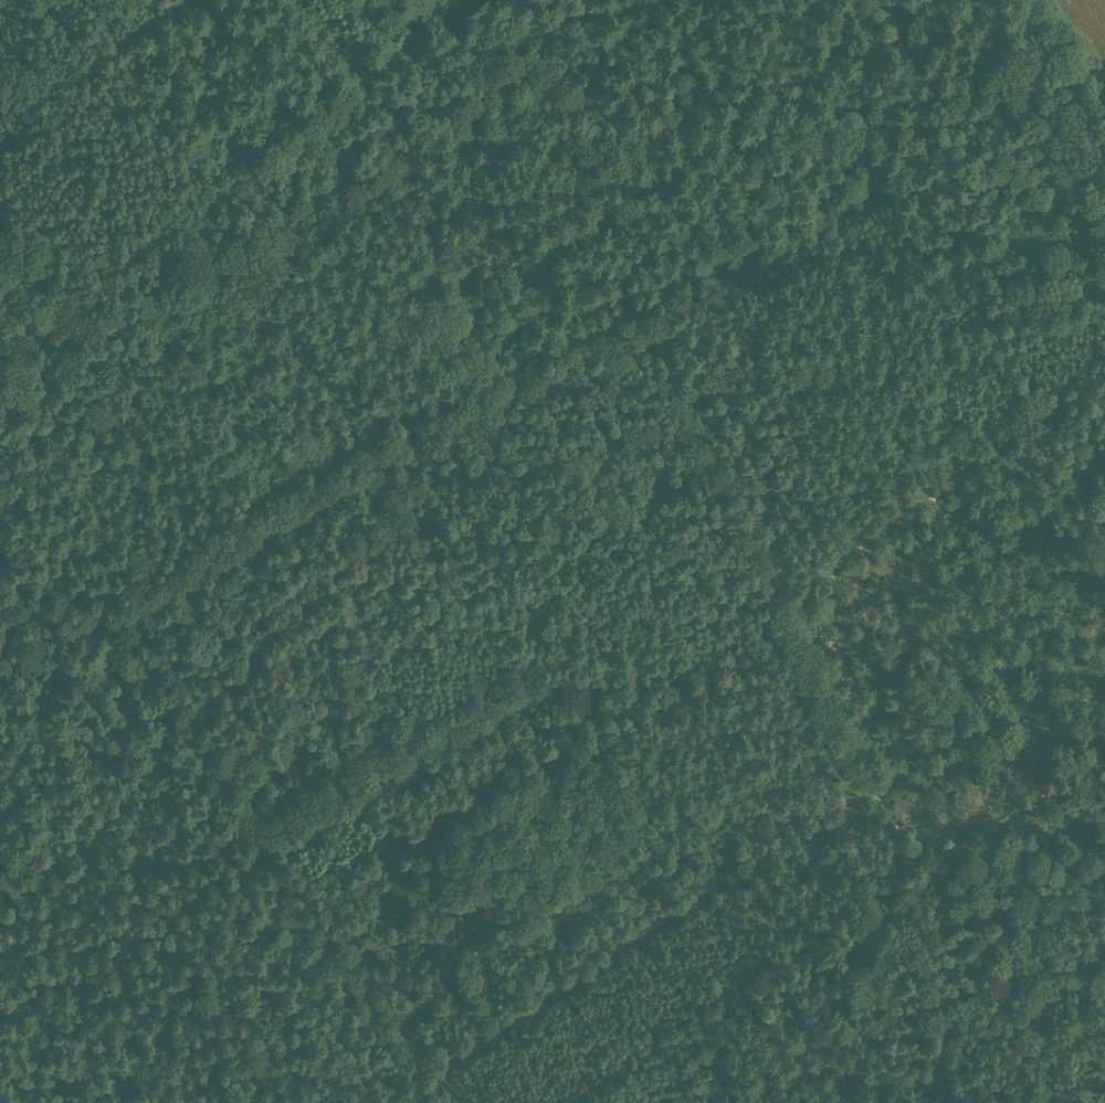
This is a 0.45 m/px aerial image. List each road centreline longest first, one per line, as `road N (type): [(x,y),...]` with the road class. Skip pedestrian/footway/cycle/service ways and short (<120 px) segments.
road 1 (track): [(848,0),(875,19),(883,41),(885,97),(912,192),(1104,576)]
road 2 (track): [(86,619),(371,450),(554,690)]
road 3 (track): [(86,619),(117,642),(212,765),(289,894),(366,1000),(465,1102)]
road 4 (track): [(0,331),(220,206),(480,0)]
road 5 (track): [(1104,630),(869,789)]
road 6 (track): [(473,325),(463,287),(651,132)]
road 7 (track): [(869,789),(754,546)]
road 8 (track): [(754,546),(647,321)]
road 9 (track): [(647,321),(507,386),(473,325)]
road 10 (track): [(651,132),(648,112),(585,0)]

